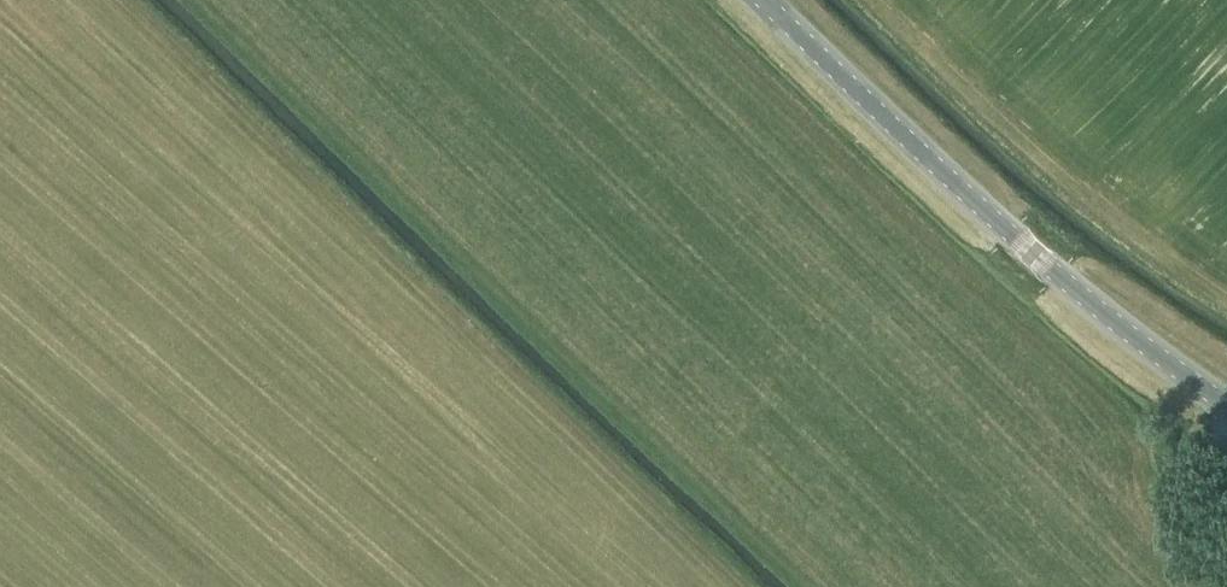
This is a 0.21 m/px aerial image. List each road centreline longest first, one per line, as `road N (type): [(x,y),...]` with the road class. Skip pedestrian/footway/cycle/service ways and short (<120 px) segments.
road 1 (secondary): [(1226,405),(1032,253),(765,0)]

